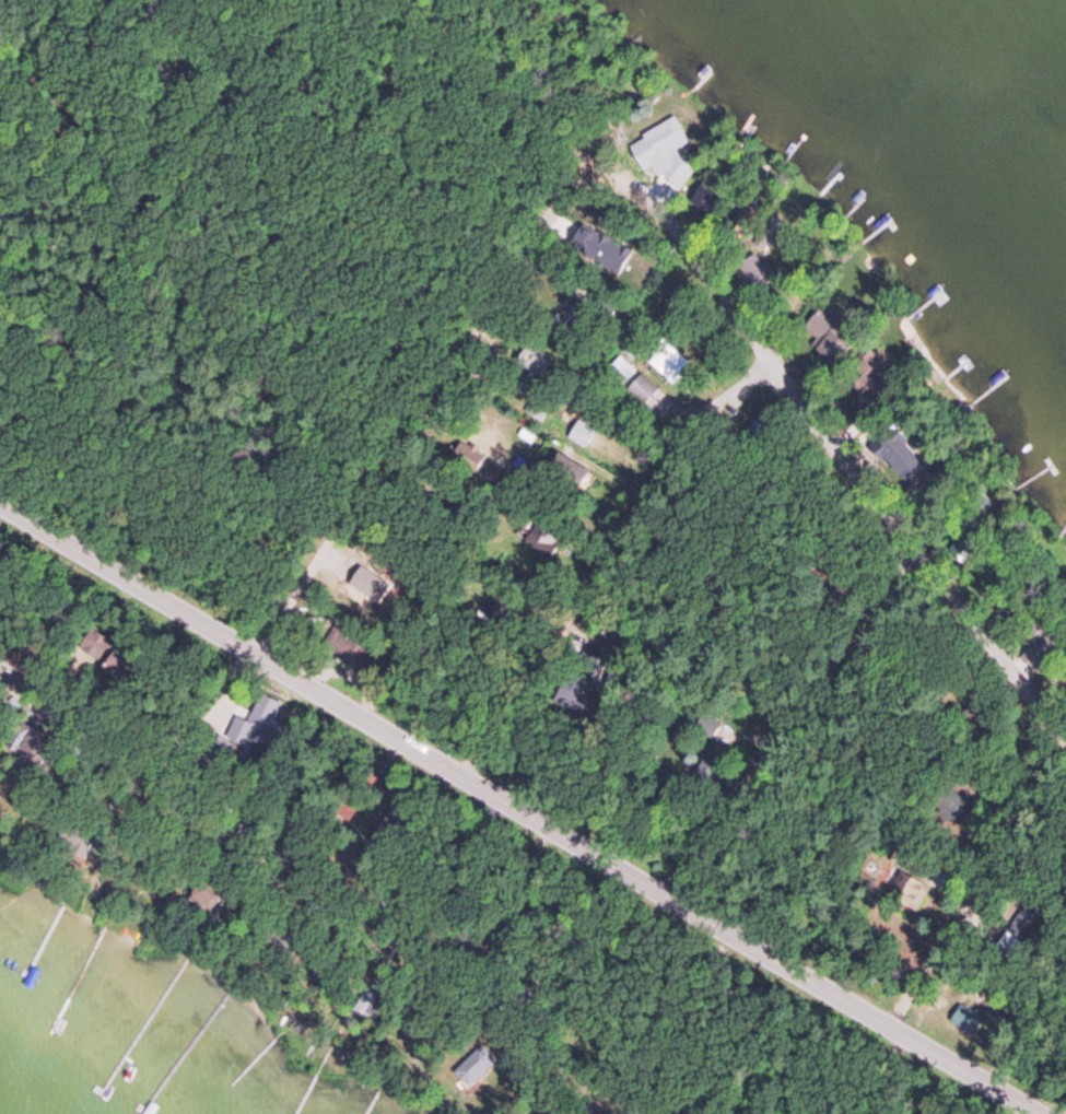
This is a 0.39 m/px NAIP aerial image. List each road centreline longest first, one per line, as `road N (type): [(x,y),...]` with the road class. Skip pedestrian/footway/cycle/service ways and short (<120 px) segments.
road 1 (tertiary): [(1037,1113),(0,513)]
road 2 (residential): [(0,680),(112,744),(161,757),(213,813),(647,1113)]
road 3 (residential): [(161,757),(259,656),(572,188),(607,174)]
road 4 (residential): [(1065,737),(919,563),(659,206),(634,183),(607,174)]
road 5 (residential): [(470,781),(687,436),(711,410),(775,370)]
road 6 (residential): [(672,898),(725,814),(919,563)]
road 7 (residential): [(885,1024),(1065,767)]

